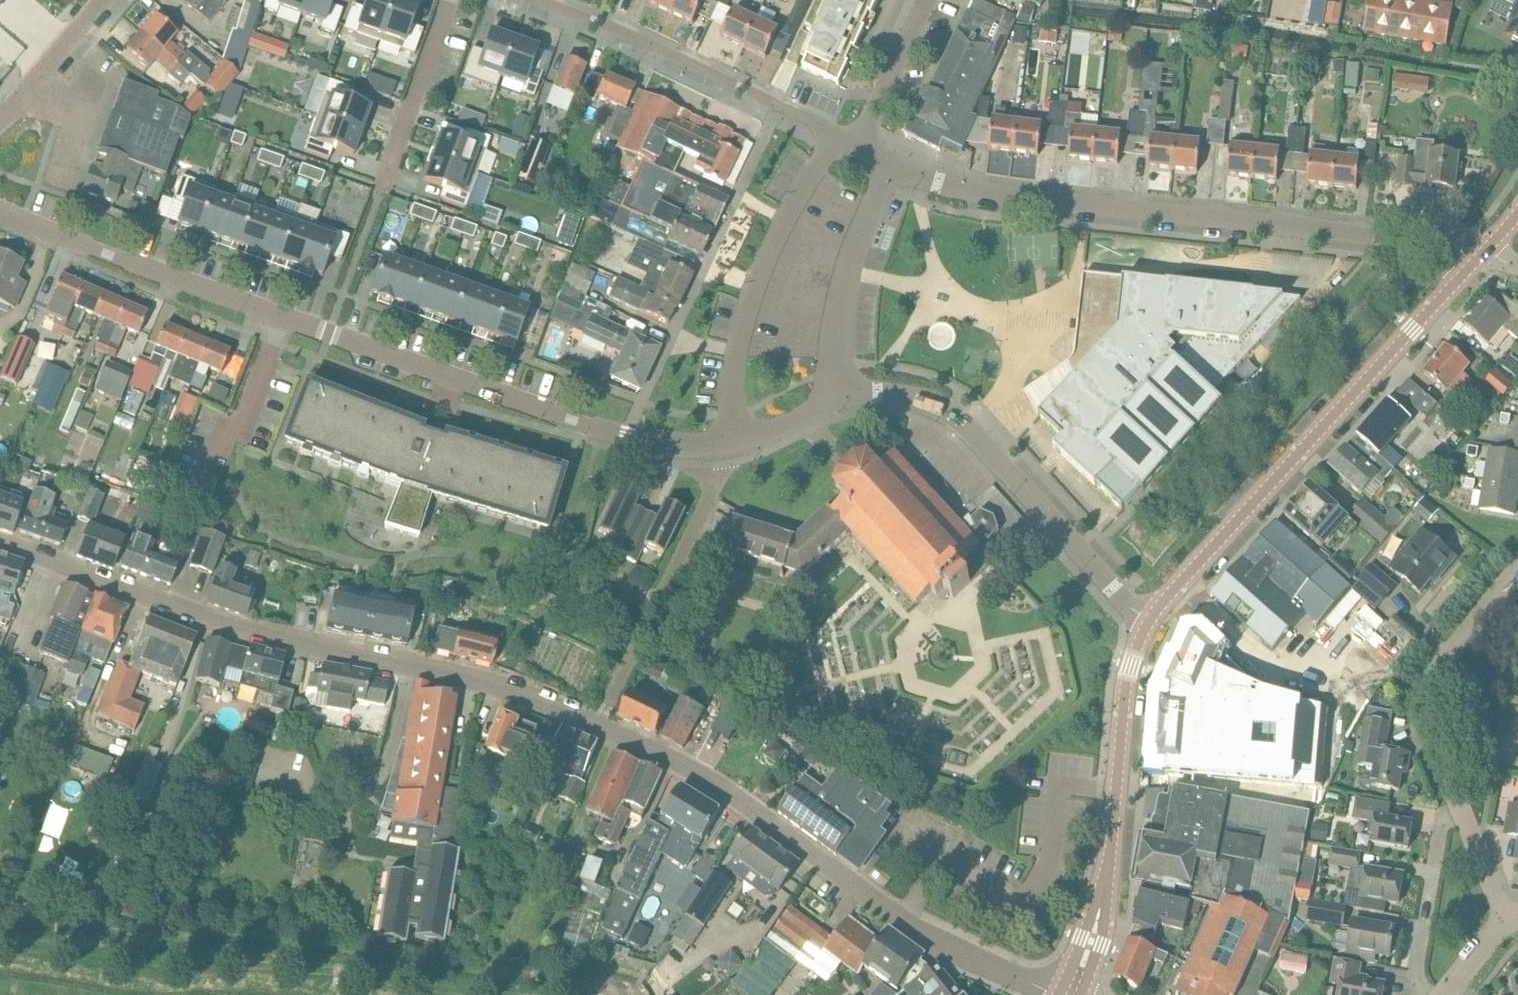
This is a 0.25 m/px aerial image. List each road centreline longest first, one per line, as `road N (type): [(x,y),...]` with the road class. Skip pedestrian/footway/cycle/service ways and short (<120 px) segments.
road 1 (tertiary): [(1052,994),(936,938),(675,759),(602,724),(488,683),(262,630),(0,545)]
road 2 (residential): [(730,444),(606,437),(33,227)]
road 3 (residential): [(1484,252),(1002,194),(894,166)]
road 4 (tertiary): [(1148,621),(1484,252)]
road 5 (residential): [(1148,621),(951,411),(915,397),(838,397)]
road 6 (tertiary): [(1069,994),(1094,938),(1130,667),(1148,621)]
road 7 (residential): [(730,444),(747,309),(779,229),(837,135)]
road 8 (residential): [(837,135),(533,0)]
road 9 (residential): [(615,695),(730,444)]
road 10 (residential): [(894,166),(849,272),(838,397)]
road 11 (residential): [(1445,773),(1425,695),(1517,564)]
road 12 (residential): [(382,191),(451,0)]
road 13 (residential): [(1463,811),(1442,821),(1417,980),(1427,994)]
road 14 (residential): [(859,148),(927,0)]
road 15 (residential): [(33,227),(57,79)]

